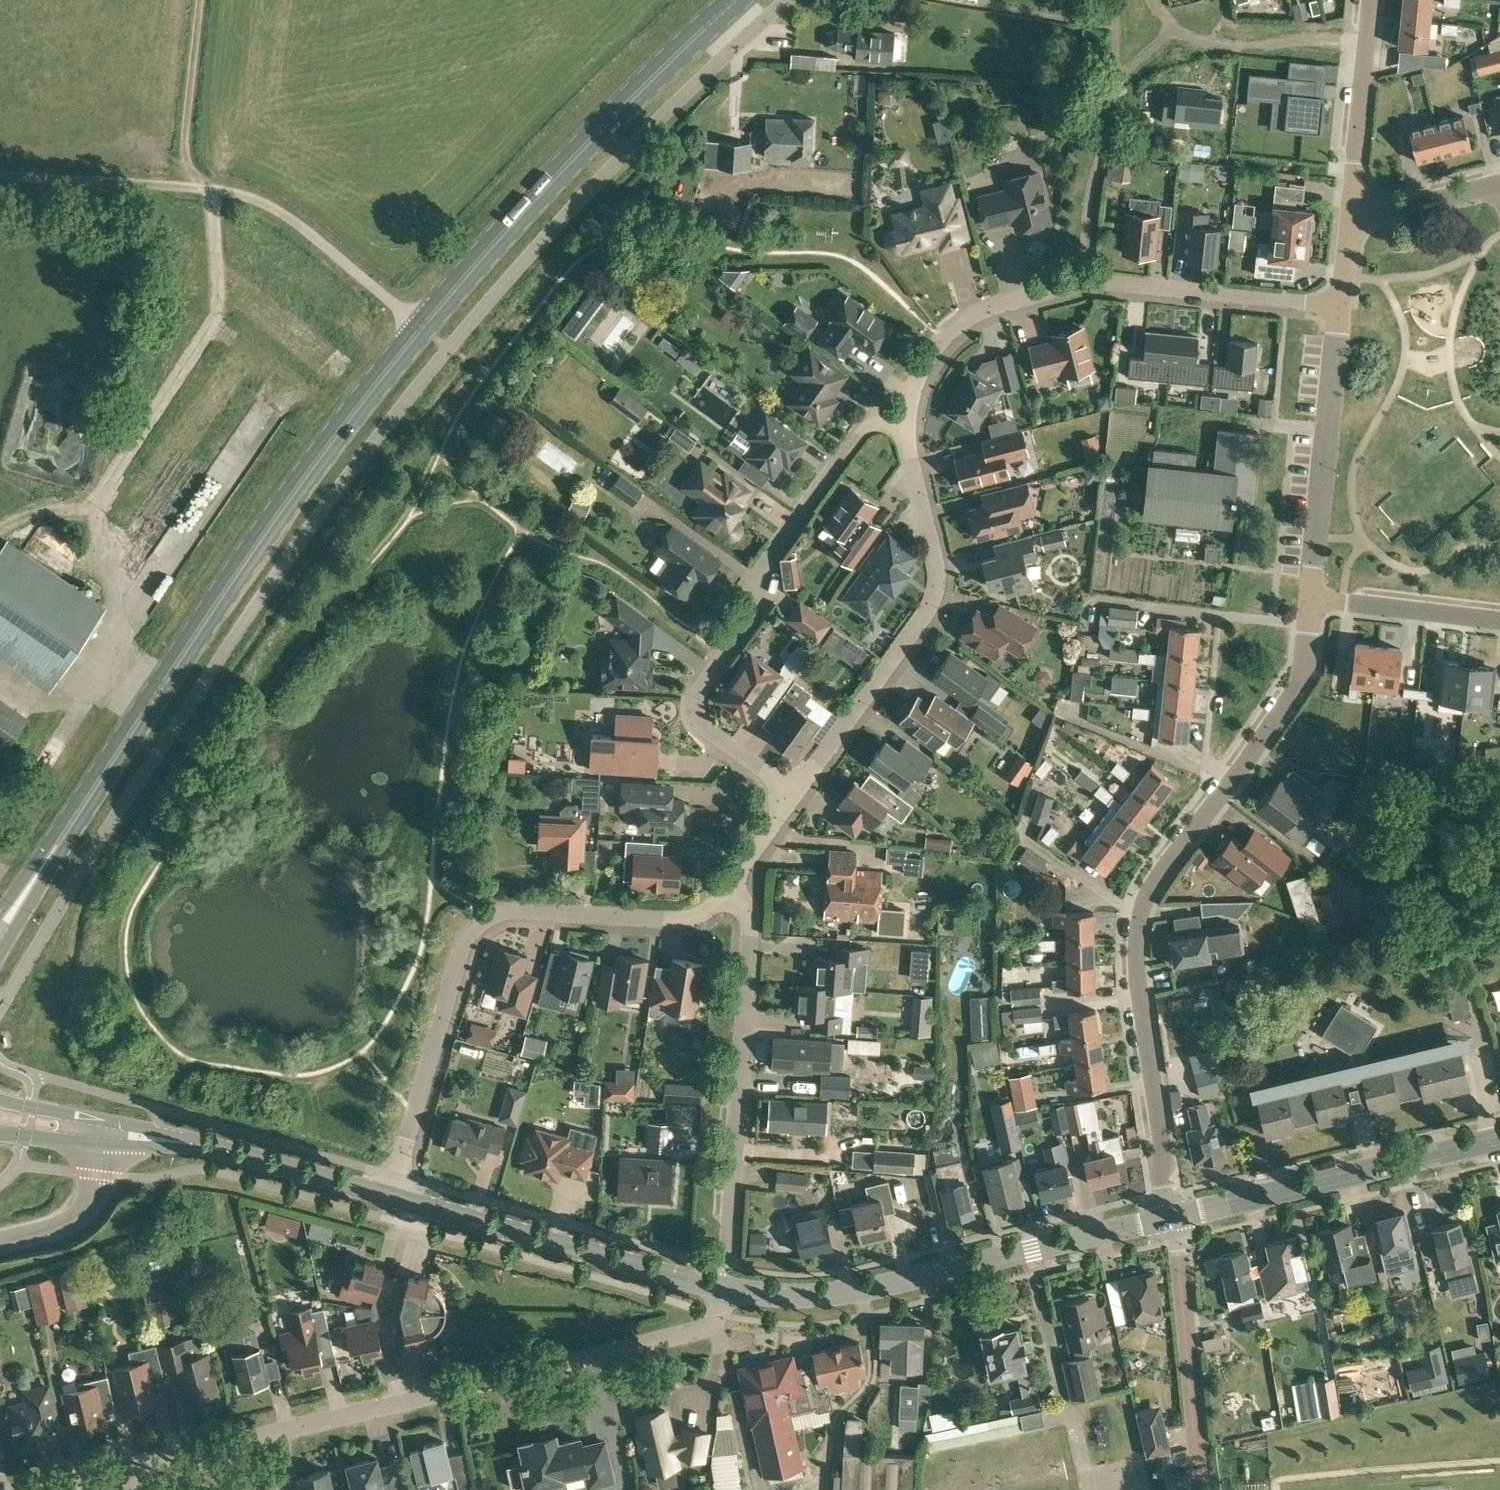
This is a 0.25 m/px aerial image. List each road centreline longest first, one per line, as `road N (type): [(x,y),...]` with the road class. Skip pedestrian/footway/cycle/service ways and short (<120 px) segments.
road 1 (residential): [(735,897),(743,869),(938,590),(908,401),(939,340),(968,317),(1083,282),(1338,304)]
road 2 (primary): [(27,887),(270,530),(424,328)]
road 3 (residential): [(1177,1217),(1163,1196),(1134,1007),(1145,908),(1286,708),(1300,682),(1311,598)]
road 4 (residential): [(109,1473),(694,1330),(715,1313),(719,1288)]
road 5 (residential): [(390,1197),(467,938),(487,919),(508,911),(677,921),(735,897)]
road 6 (unclassified): [(424,328),(317,237),(252,198),(159,183),(0,179)]
road 7 (tertiary): [(719,1288),(845,1297),(1177,1217)]
road 8 (primary): [(424,328),(623,107),(735,0)]
road 9 (residential): [(725,1261),(750,940),(735,897)]
road 10 (tertiary): [(719,1288),(390,1197)]
road 11 (tertiary): [(1177,1217),(1499,1140)]
road 12 (residential): [(1311,598),(1338,304)]
road 13 (residential): [(1201,1489),(1177,1217)]
road 14 (residential): [(1348,220),(1372,0)]
road 15 (tertiary): [(390,1197),(207,1145)]
road 16 (residential): [(1311,598),(1499,623)]
road 17 (track): [(182,186),(199,0)]
road 18 (unclassified): [(0,1238),(78,1214),(116,1144)]
road 19 (residential): [(1348,220),(1499,184)]
road 20 (tertiary): [(122,1121),(0,1098)]

